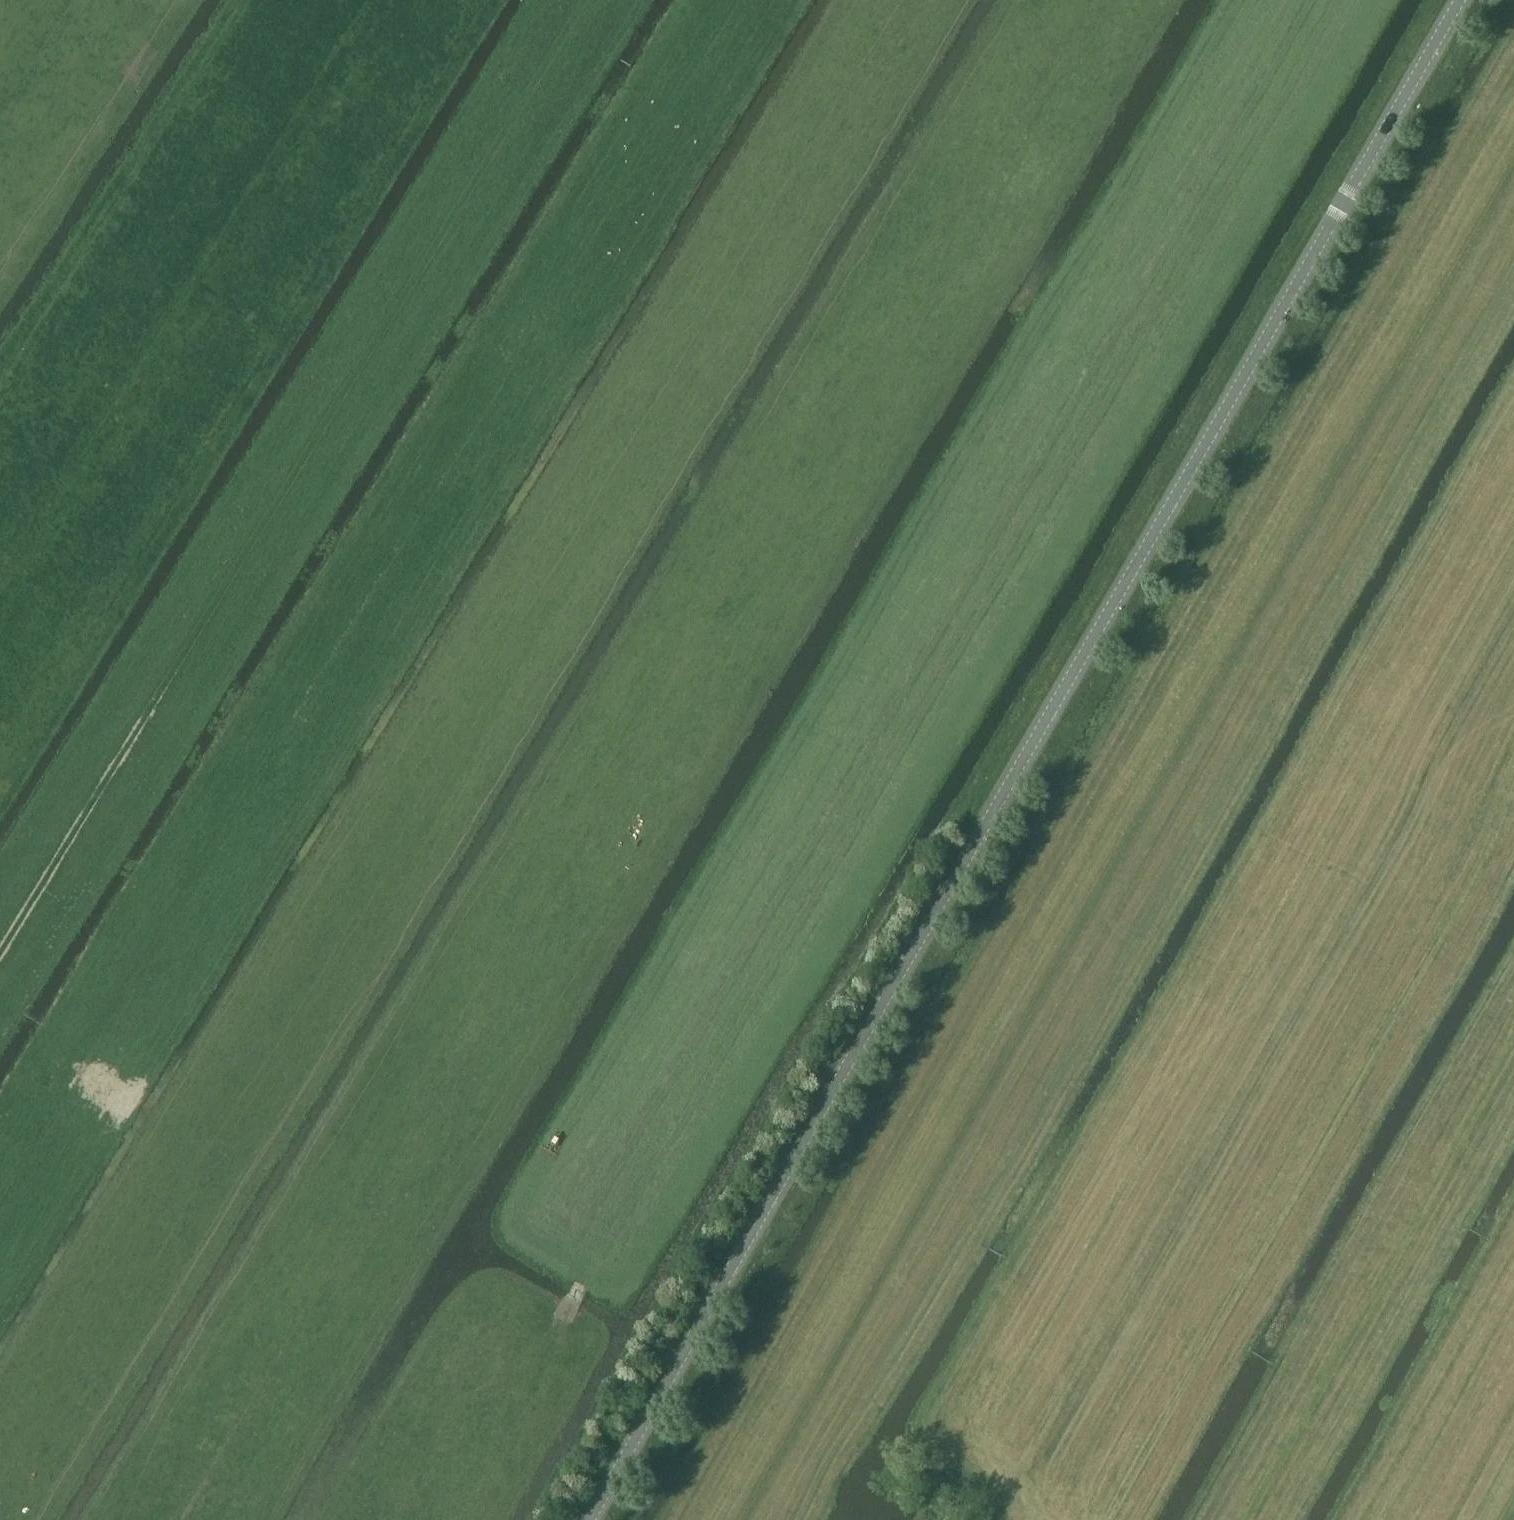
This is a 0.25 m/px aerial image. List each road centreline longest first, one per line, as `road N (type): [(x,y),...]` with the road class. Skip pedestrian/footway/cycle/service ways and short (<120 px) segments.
road 1 (unclassified): [(590,1519),(1462,0)]

